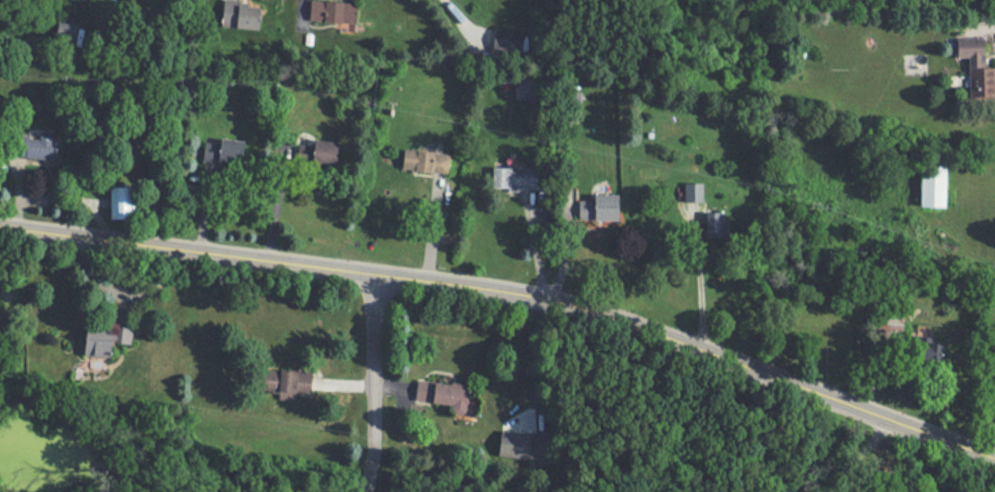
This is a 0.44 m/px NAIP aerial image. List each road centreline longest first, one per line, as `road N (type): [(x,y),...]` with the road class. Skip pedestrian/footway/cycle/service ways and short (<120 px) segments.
road 1 (tertiary): [(994,462),(541,296),(0,225)]
road 2 (residential): [(370,277),(369,452),(361,491)]

